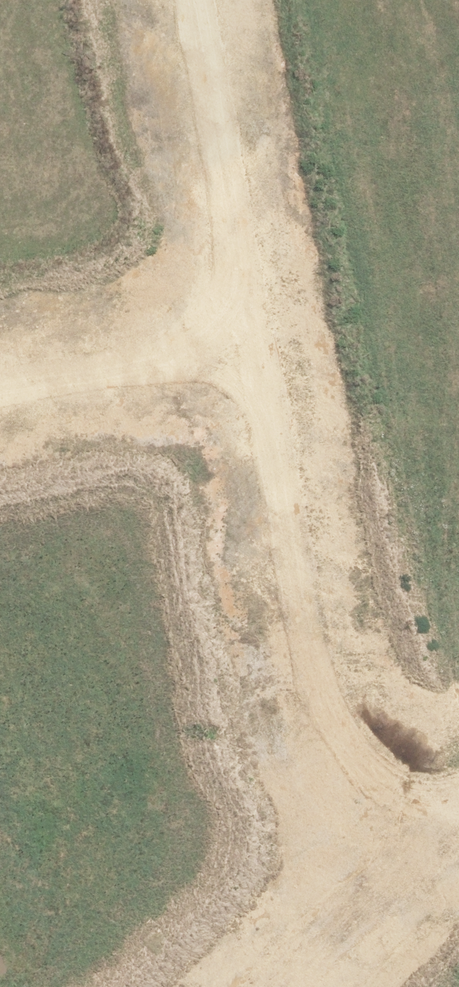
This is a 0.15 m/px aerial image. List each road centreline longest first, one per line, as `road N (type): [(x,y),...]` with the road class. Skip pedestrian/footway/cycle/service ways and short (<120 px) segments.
road 1 (residential): [(263,308),(334,745),(360,793),(419,848)]
road 2 (residential): [(209,0),(263,308)]
road 3 (residential): [(0,358),(263,308)]
road 4 (residential): [(267,986),(419,848)]

